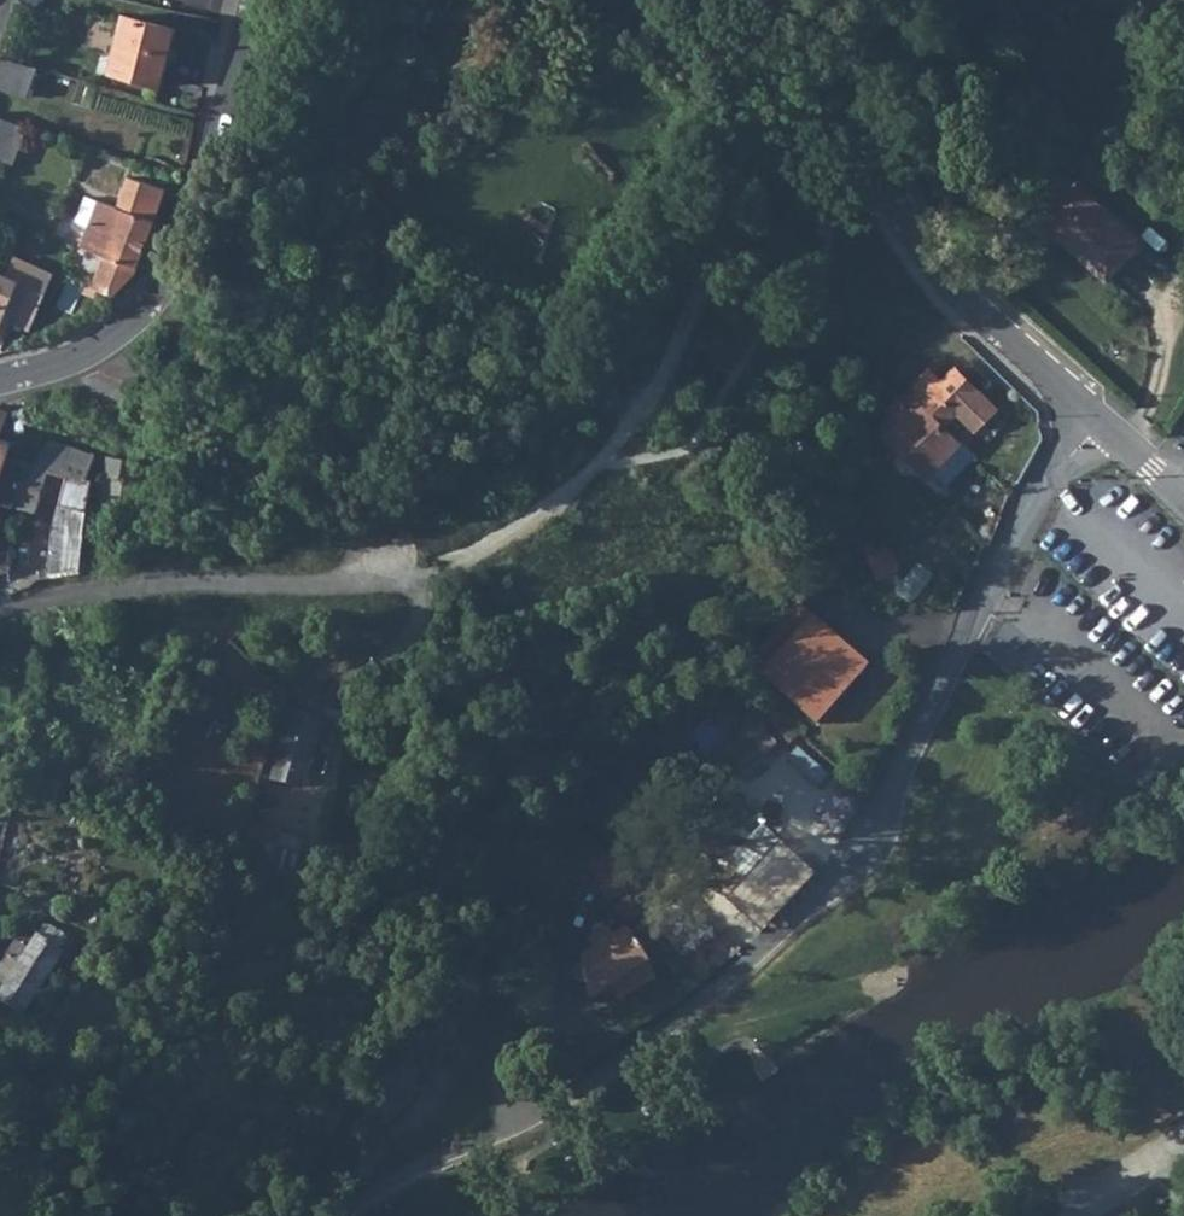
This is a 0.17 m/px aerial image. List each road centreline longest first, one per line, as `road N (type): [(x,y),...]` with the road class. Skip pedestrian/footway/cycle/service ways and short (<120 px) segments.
road 1 (tertiary): [(902,0),(877,126),(891,197),(918,252),(1183,505)]
road 2 (tertiary): [(0,376),(85,343),(150,299),(173,269),(206,194),(248,0)]
road 3 (unclassified): [(0,608),(196,584),(402,576)]
road 4 (track): [(1183,1148),(1080,1215)]

